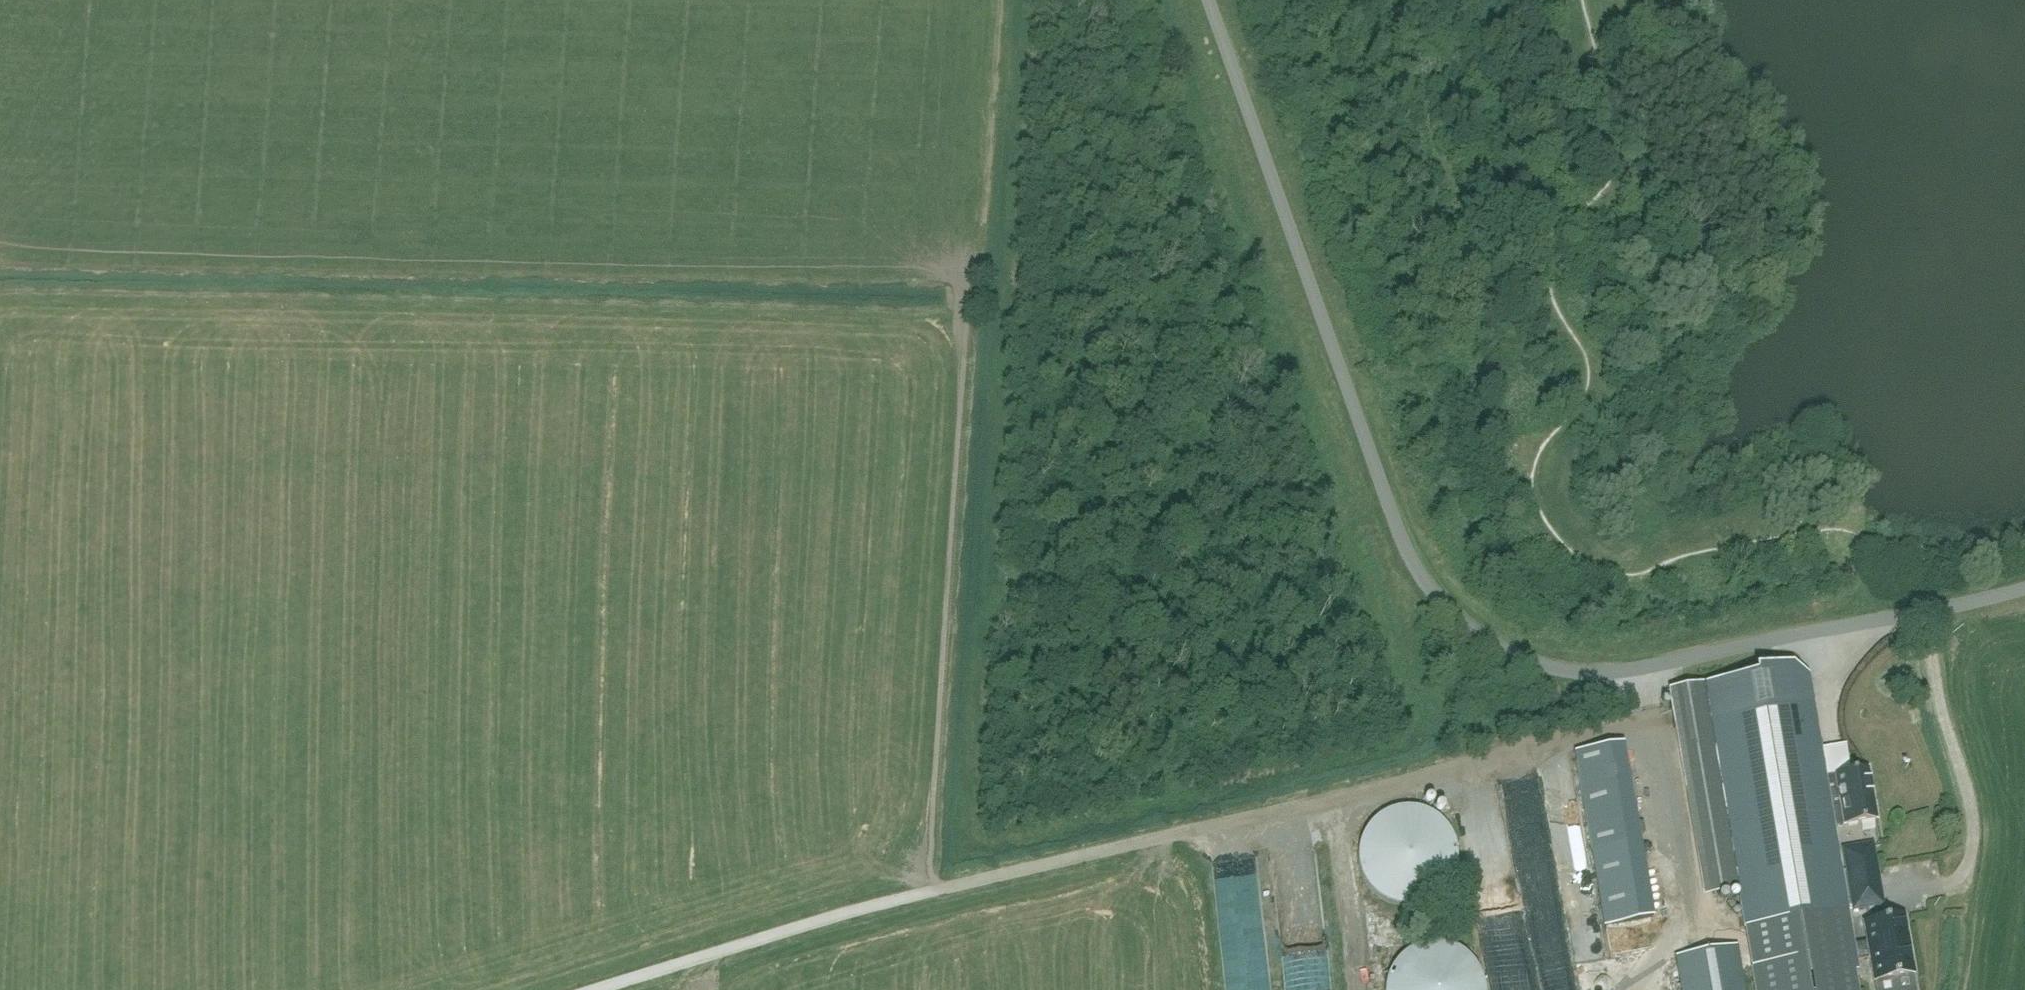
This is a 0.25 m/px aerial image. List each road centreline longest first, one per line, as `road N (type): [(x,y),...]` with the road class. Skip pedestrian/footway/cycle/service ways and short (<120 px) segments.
road 1 (unclassified): [(2024,585),(1623,670),(1532,668),(1467,634),(1402,555),(1205,0)]

